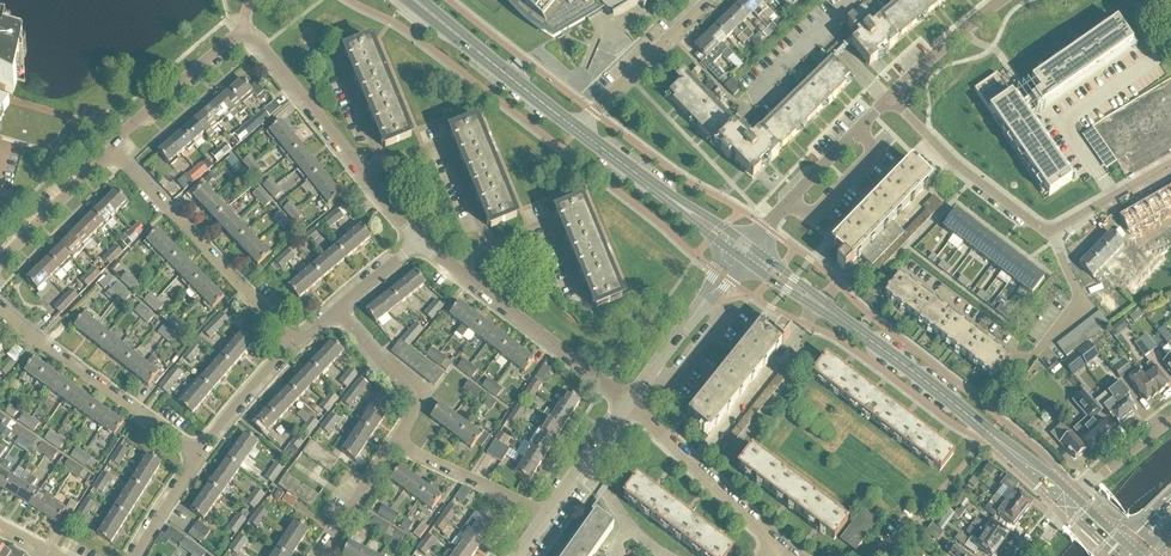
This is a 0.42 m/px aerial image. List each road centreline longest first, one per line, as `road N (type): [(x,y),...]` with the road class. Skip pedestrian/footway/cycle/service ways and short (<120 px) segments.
road 1 (residential): [(112,151),(236,37),(248,37),(420,241)]
road 2 (residential): [(420,241),(628,403)]
road 3 (residential): [(112,151),(293,342)]
road 4 (residential): [(197,455),(0,304)]
road 5 (secondary): [(820,306),(1013,452)]
road 6 (residential): [(888,100),(954,168),(1054,232)]
road 7 (secondary): [(413,0),(578,131)]
road 8 (residential): [(772,542),(628,403)]
road 9 (residential): [(578,131),(710,0)]
road 10 (residential): [(397,443),(424,395),(337,309)]
road 11 (residential): [(545,518),(397,443)]
road 12 (residential): [(0,265),(112,151)]
road 13 (residential): [(888,100),(1005,0)]
road 14 (residential): [(1054,232),(1074,303),(1029,363)]
road 15 (residential): [(293,342),(197,455)]
road 16 (residential): [(790,207),(888,100)]
road 17 (residential): [(320,555),(397,443)]
road 18 (residential): [(1054,232),(1170,166)]
road 19 (unclassified): [(628,403),(704,303)]
road 20 (residential): [(1170,422),(1076,498)]
road 21 (residential): [(580,471),(663,555)]

